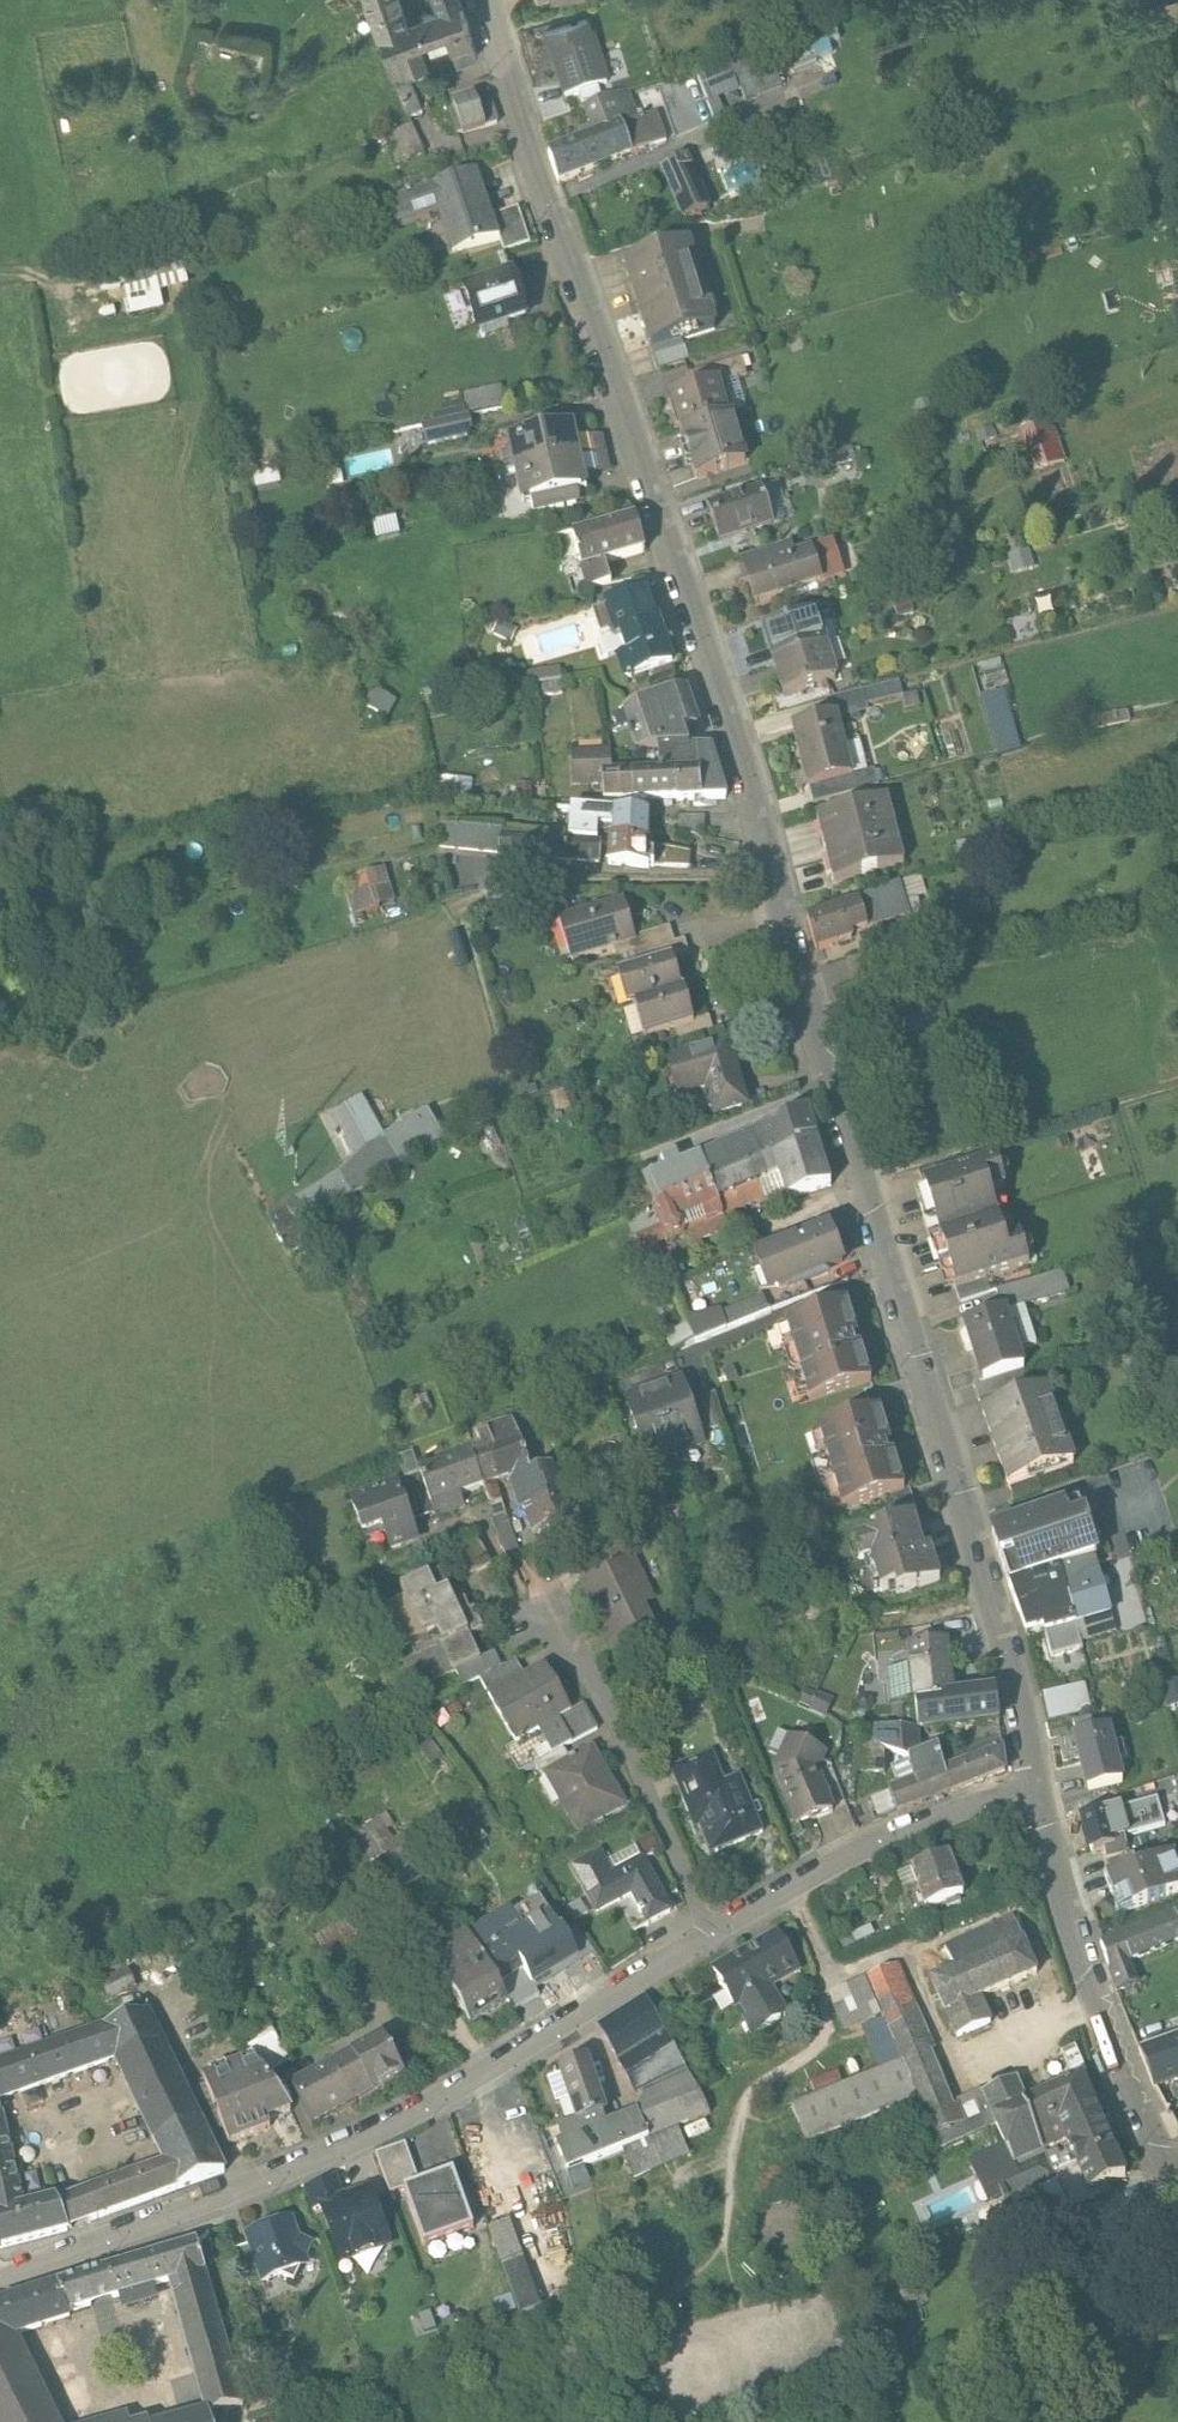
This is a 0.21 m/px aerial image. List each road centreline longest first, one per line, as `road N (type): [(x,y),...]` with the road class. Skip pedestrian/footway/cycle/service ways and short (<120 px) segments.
road 1 (tertiary): [(484,0),(779,875),(818,1036),(940,1398),(1037,1779)]
road 2 (unclassified): [(0,2276),(321,2160),(427,2108),(858,1851),(1037,1779)]
road 3 (tertiary): [(1037,1779),(1117,2048),(1177,2174)]

